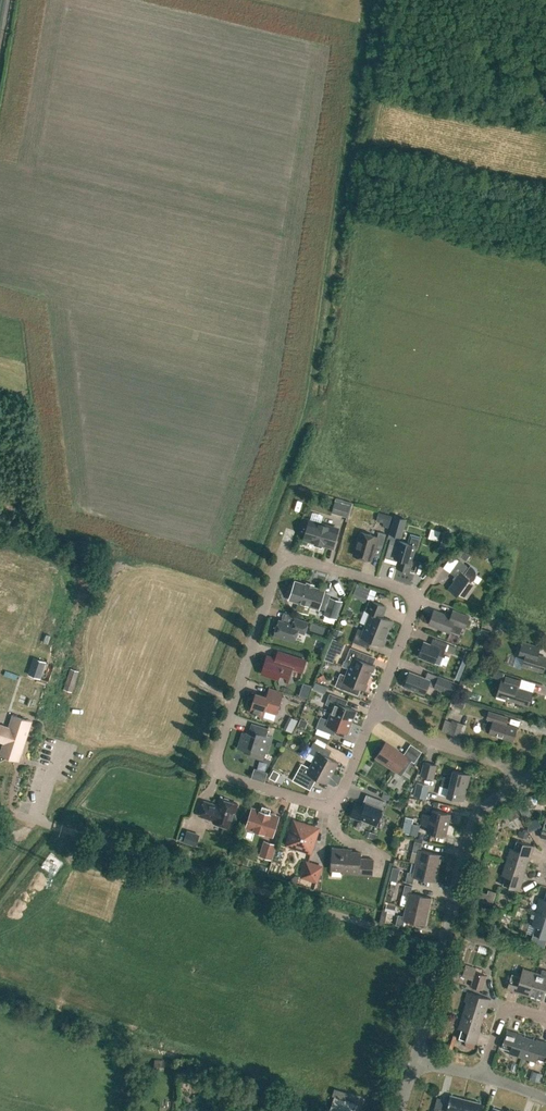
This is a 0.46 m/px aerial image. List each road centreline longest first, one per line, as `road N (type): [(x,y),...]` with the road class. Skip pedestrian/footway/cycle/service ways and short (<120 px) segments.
road 1 (residential): [(375,706),(410,601),(399,590),(292,559),(281,565),(216,767),(322,806),(337,801)]
road 2 (residential): [(517,782),(470,832),(415,1060)]
road 3 (residential): [(517,782),(506,764),(430,741),(375,706)]

